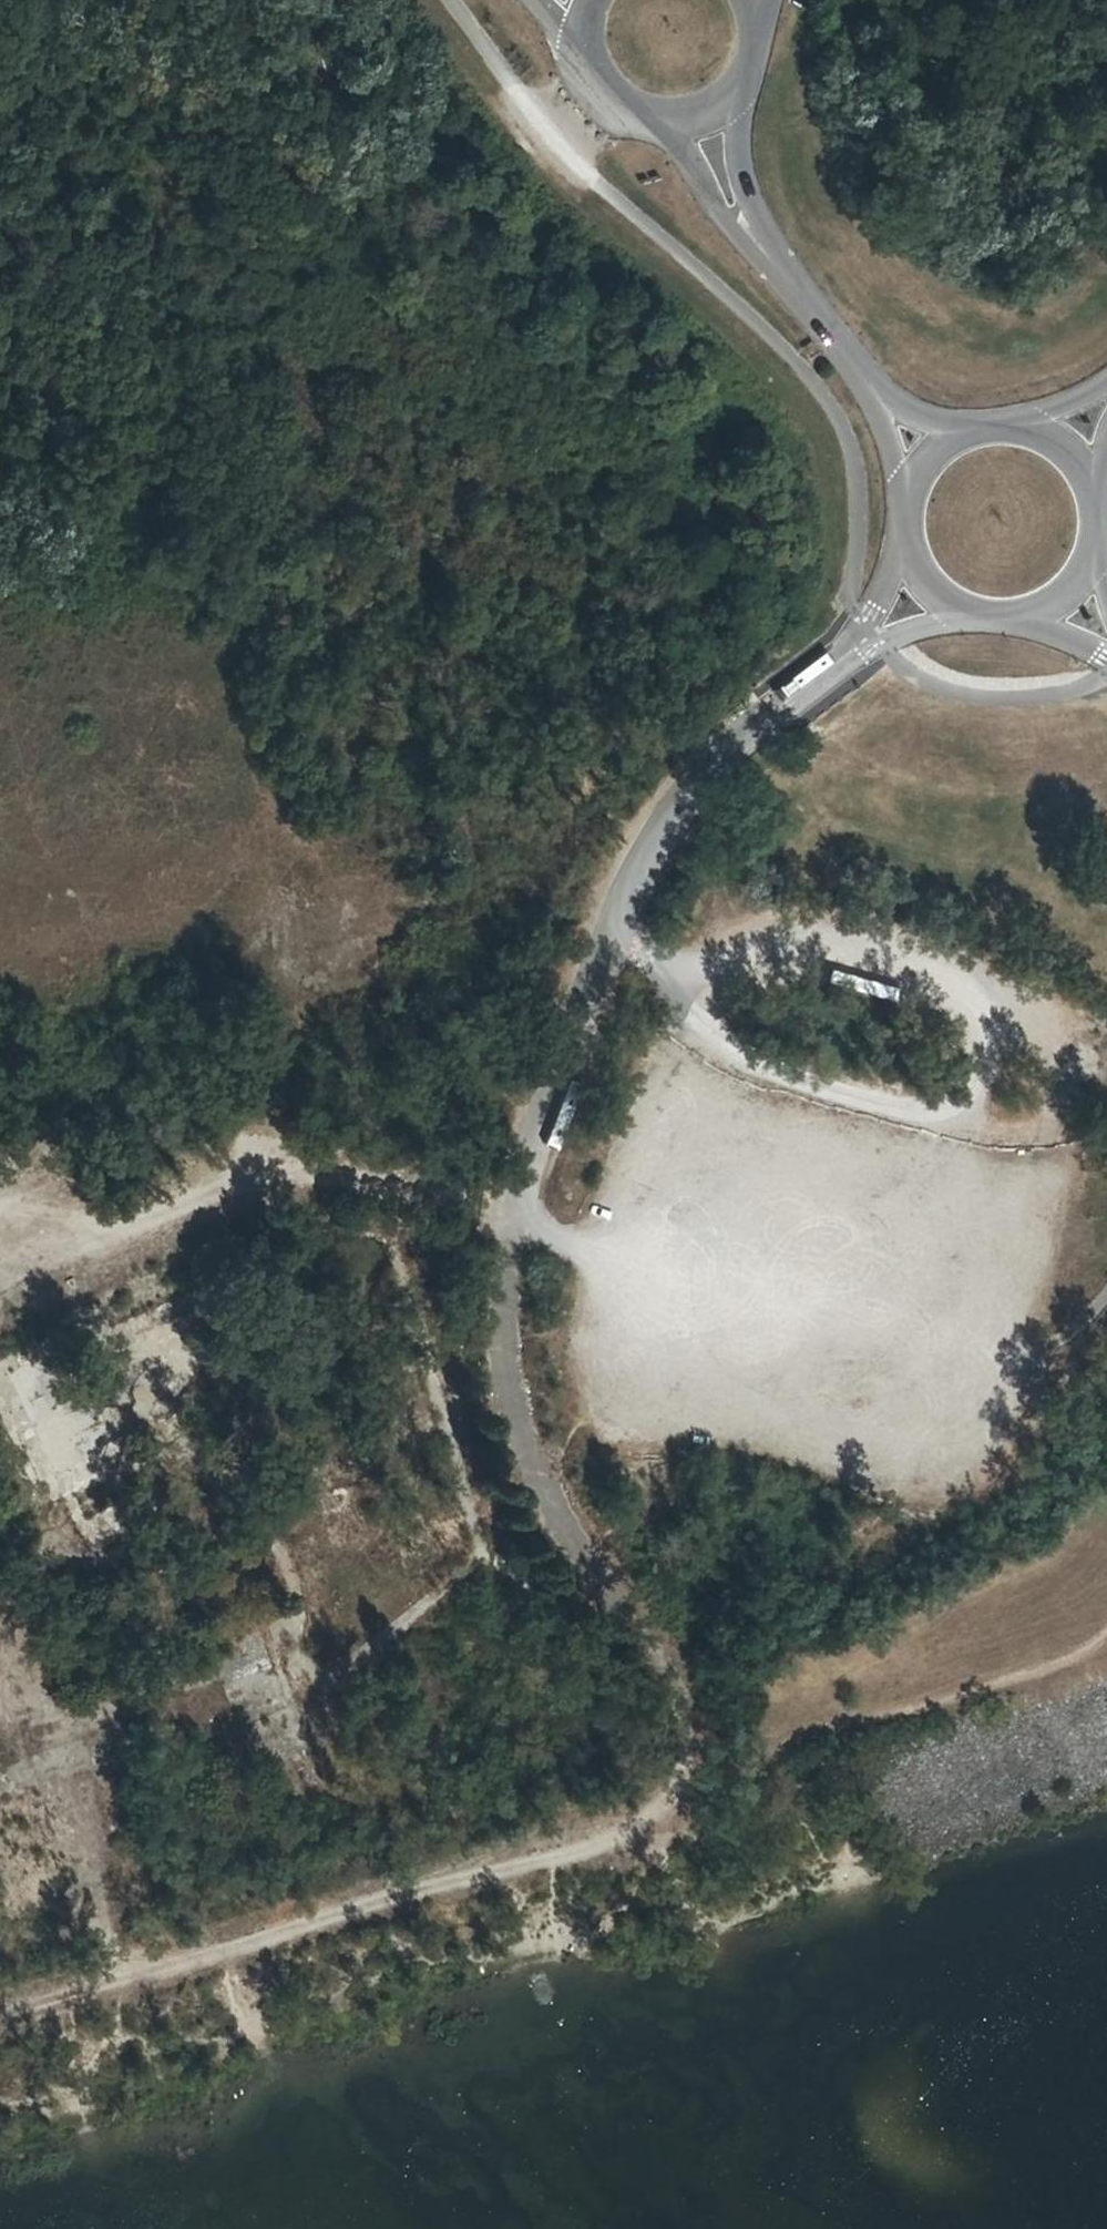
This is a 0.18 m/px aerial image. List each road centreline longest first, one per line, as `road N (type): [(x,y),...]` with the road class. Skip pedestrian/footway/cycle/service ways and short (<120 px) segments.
road 1 (track): [(512,1220),(508,1367),(529,1457),(593,1564),(680,1669),(690,1739),(677,1792),(649,1823),(0,2021)]
road 2 (track): [(0,1283),(289,1167),(512,1220)]
road 3 (tertiary): [(666,127),(720,215),(869,400),(906,502)]
road 4 (tertiary): [(976,432),(893,400),(772,245),(748,192),(733,105)]
road 5 (tertiary): [(906,502),(907,552),(943,606),(992,624),(1032,619)]
road 6 (tertiary): [(581,45),(605,98),(626,114),(666,127)]

